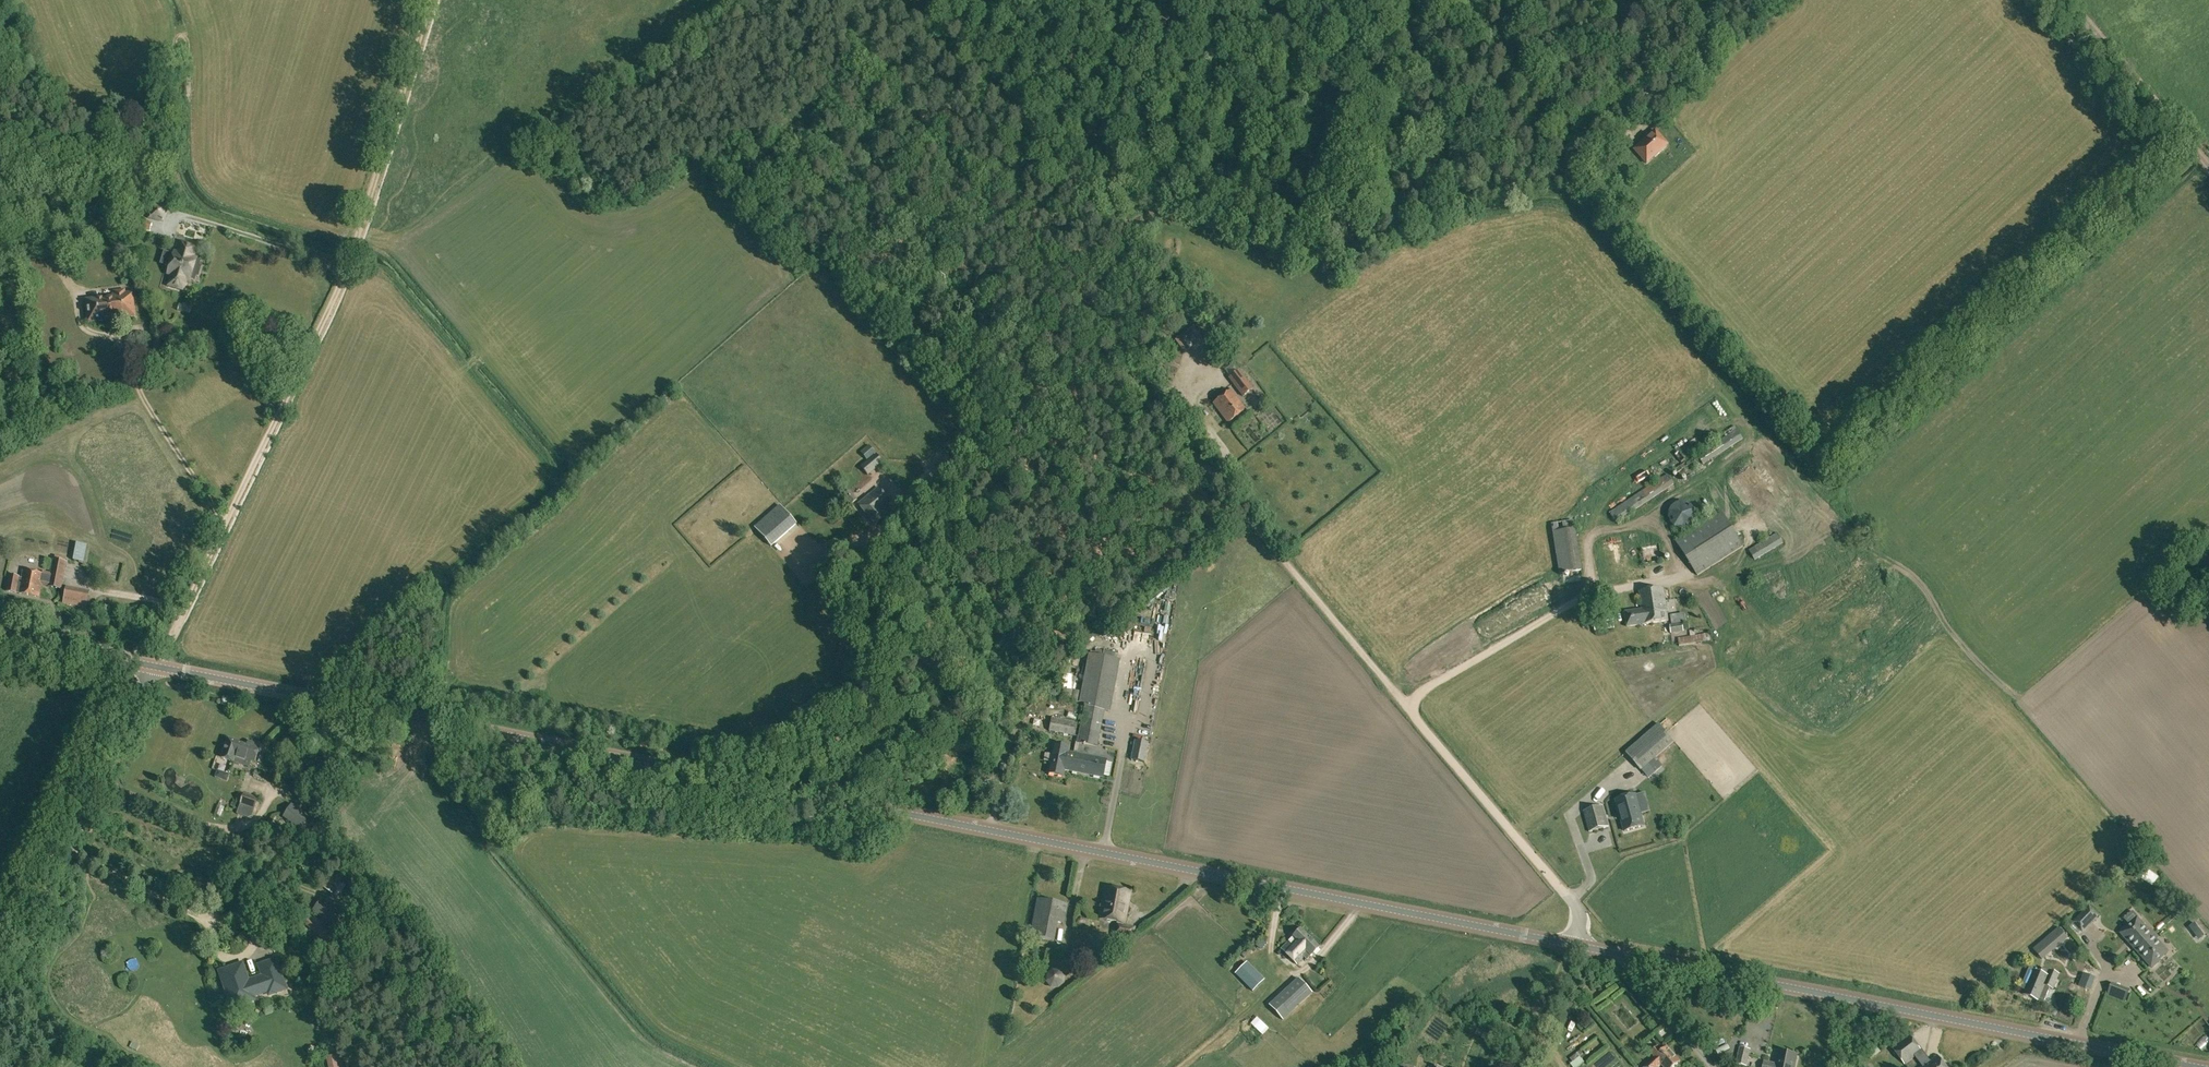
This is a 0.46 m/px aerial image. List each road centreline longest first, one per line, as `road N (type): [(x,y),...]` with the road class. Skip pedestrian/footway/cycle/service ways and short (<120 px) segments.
road 1 (primary): [(1633,957),(157,667)]
road 2 (track): [(815,0),(1572,900)]
road 3 (track): [(172,637),(346,277),(432,0)]
road 4 (primary): [(2198,1066),(1633,957)]
road 5 (unclassified): [(0,991),(157,667)]
road 6 (track): [(1405,706),(1592,594),(1688,576)]
road 7 (track): [(2073,0),(2208,168)]
road 8 (track): [(1702,0),(1686,35),(1615,130),(1612,173)]
road 9 (primary): [(157,667),(0,636)]
road 10 (unclassified): [(1712,1066),(1638,980),(1633,957)]
road 11 (track): [(72,572),(91,589),(185,609)]

